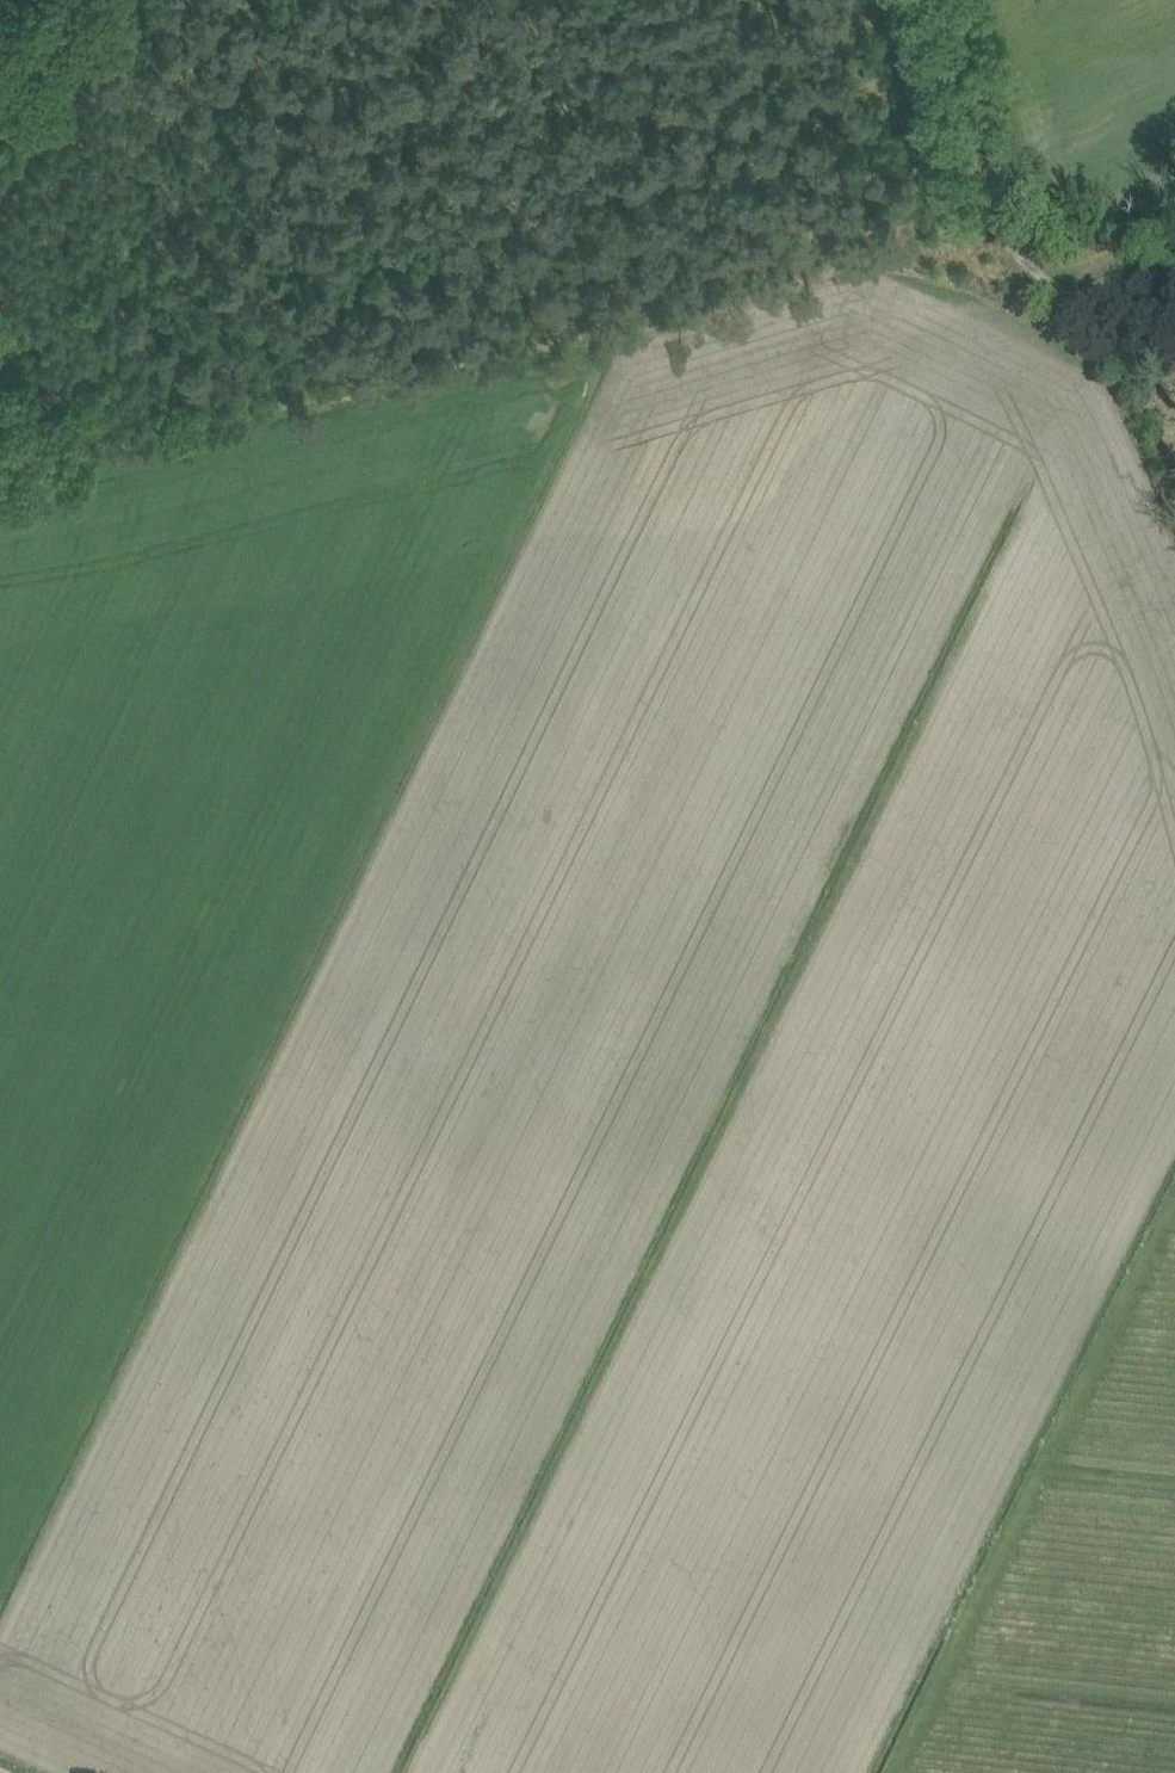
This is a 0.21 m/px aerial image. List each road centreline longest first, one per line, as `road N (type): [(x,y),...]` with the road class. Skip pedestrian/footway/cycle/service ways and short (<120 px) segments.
road 1 (track): [(1174,335),(1037,287),(991,230),(940,0)]

